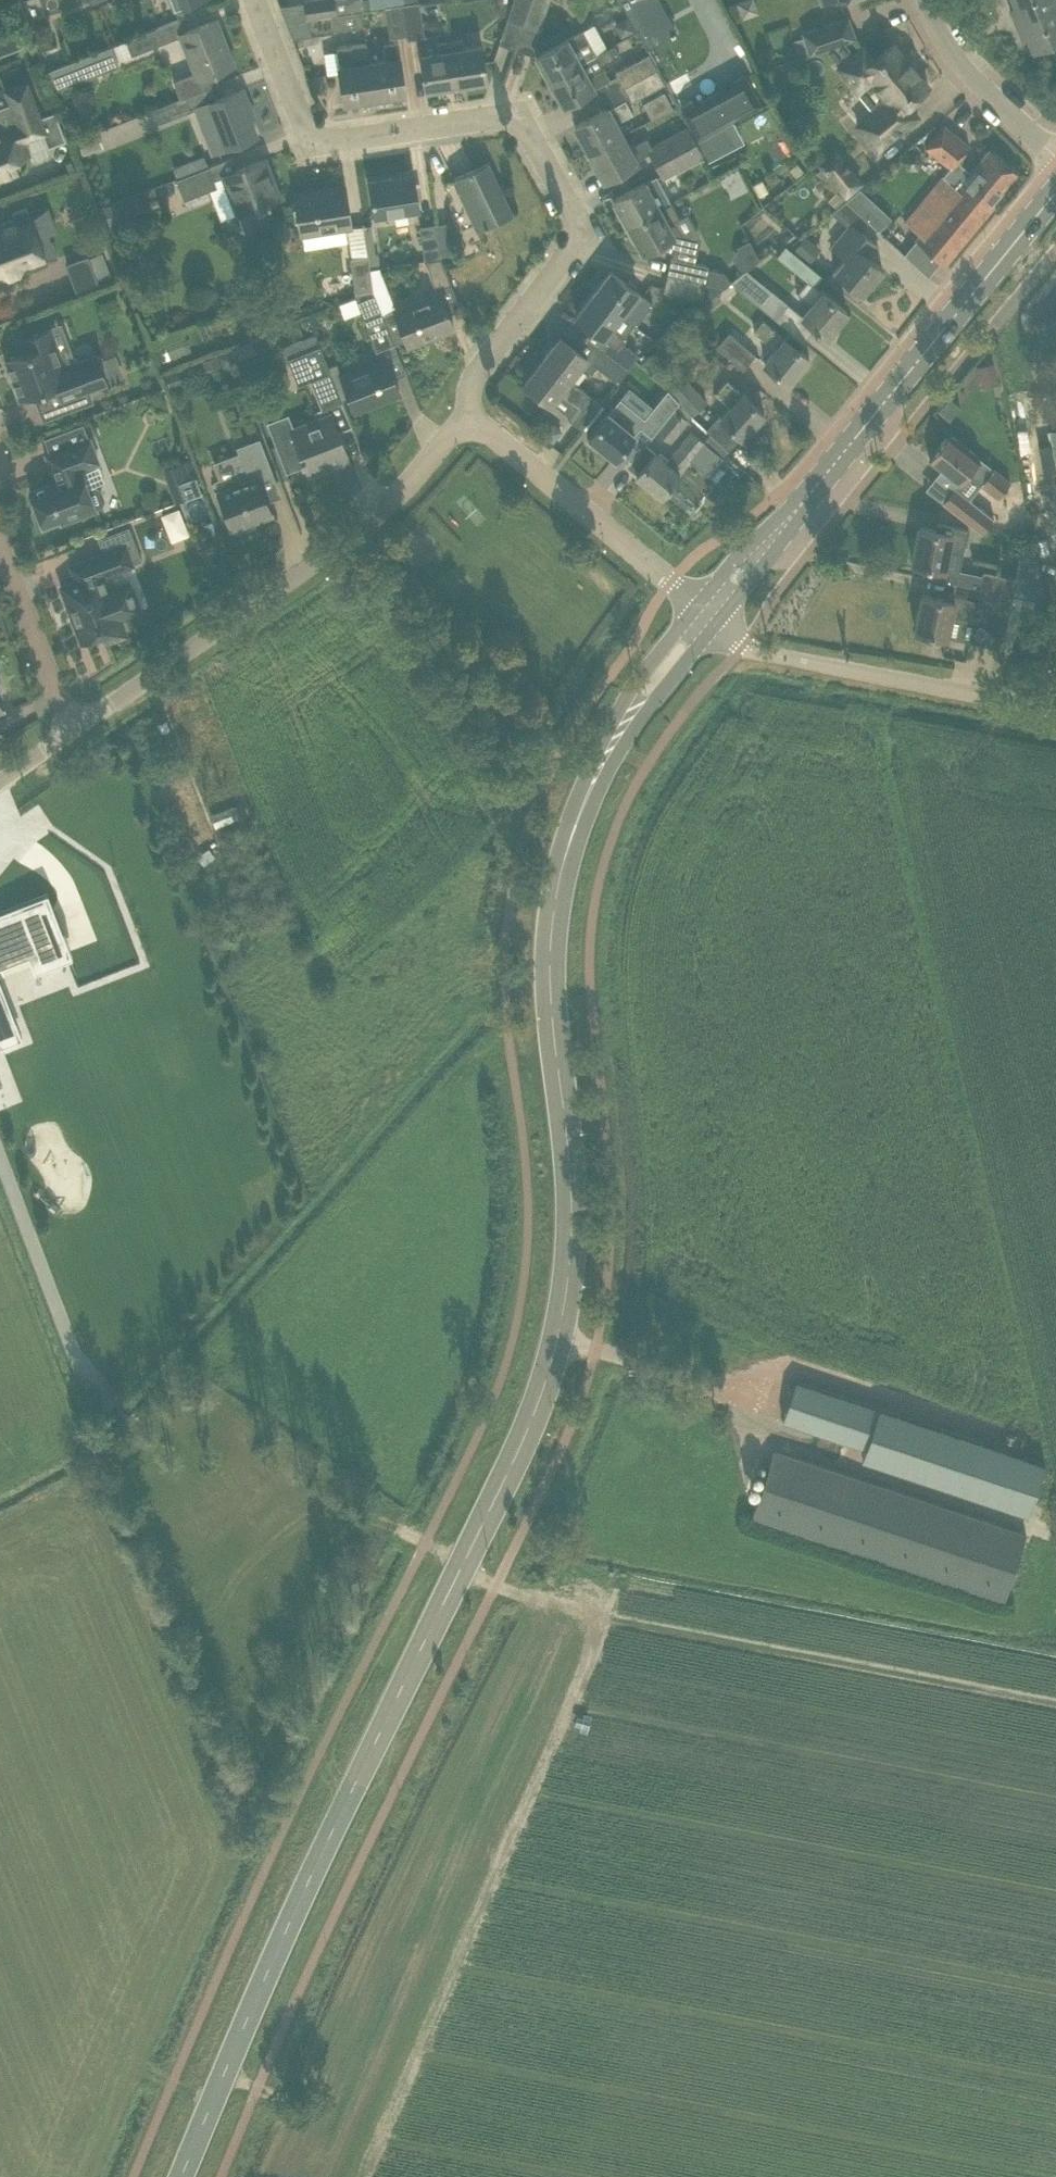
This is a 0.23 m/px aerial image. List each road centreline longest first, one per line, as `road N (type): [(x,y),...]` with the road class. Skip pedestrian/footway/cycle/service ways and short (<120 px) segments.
road 1 (secondary): [(181,2176),(351,1788),(542,1390),(571,1245),(549,959),(554,903),(594,770)]
road 2 (residential): [(467,414),(475,373),(573,246),(575,215),(521,119),(497,114),(343,140),(318,137),(302,121),(255,0)]
road 3 (unclassified): [(72,728),(355,530),(467,414)]
road 4 (secondary): [(709,615),(969,295)]
road 5 (unclassified): [(709,615),(769,653),(1055,710)]
road 6 (unclassified): [(709,615),(467,414)]
road 7 (residential): [(1055,151),(951,61),(922,0)]
road 8 (secondary): [(709,615),(669,637),(617,708),(594,770)]
road 9 (residential): [(72,728),(0,542)]
road 10 (secondary): [(594,770),(693,650),(709,615)]

